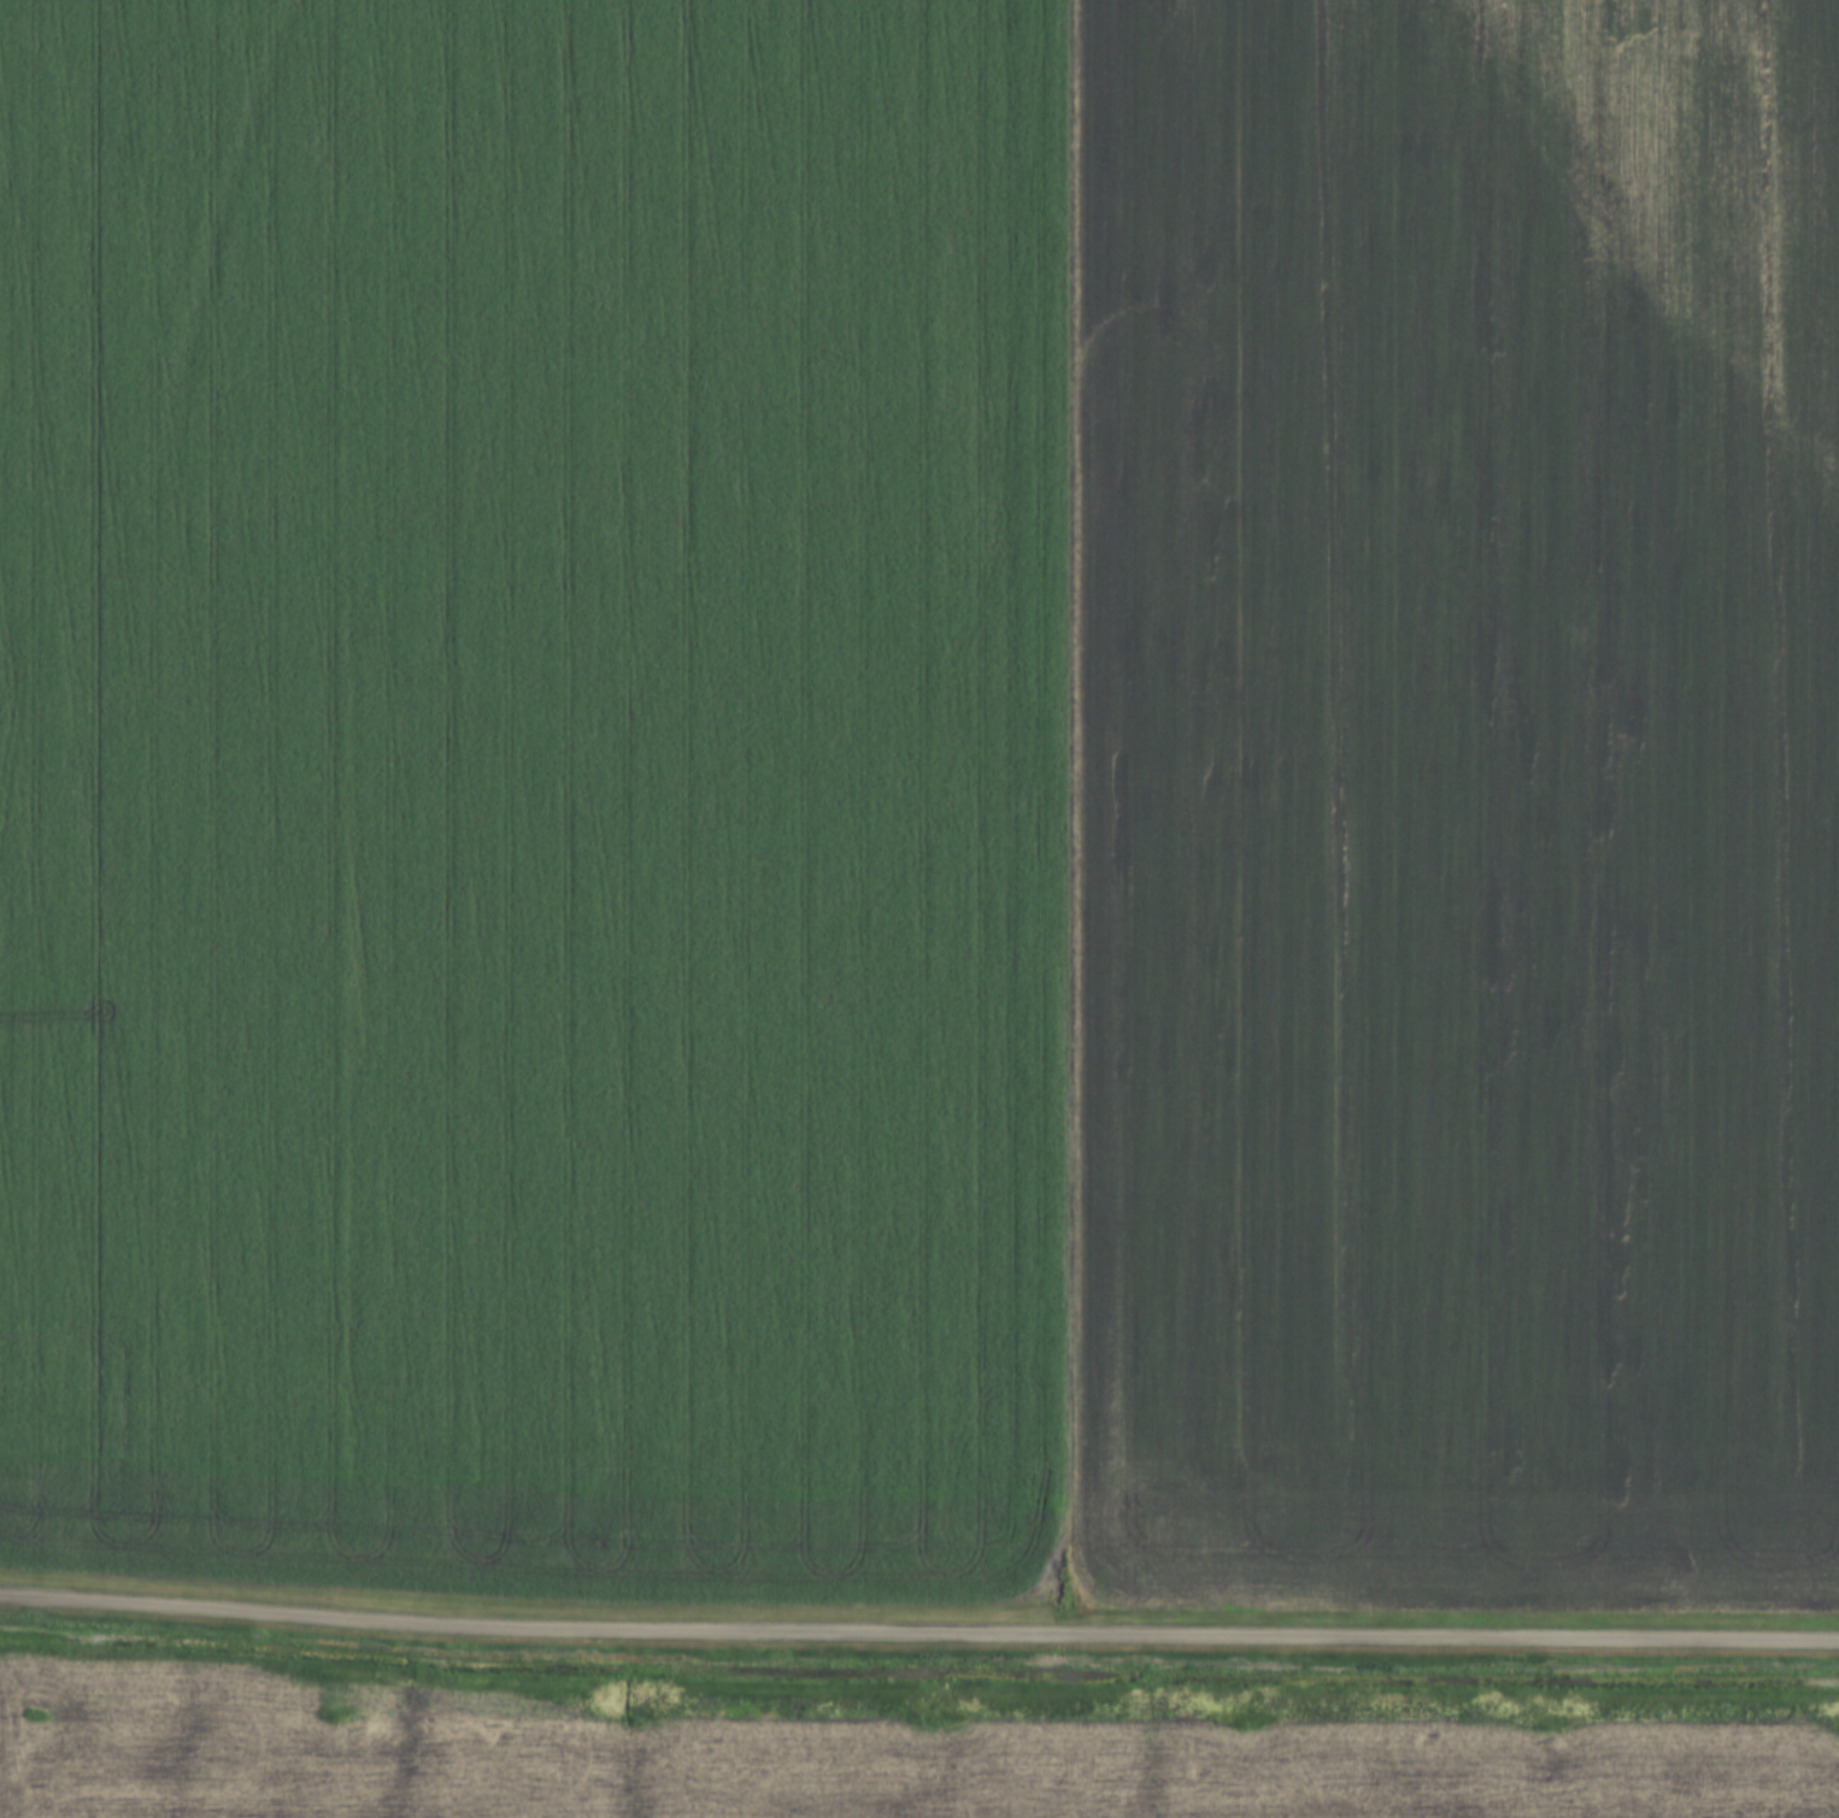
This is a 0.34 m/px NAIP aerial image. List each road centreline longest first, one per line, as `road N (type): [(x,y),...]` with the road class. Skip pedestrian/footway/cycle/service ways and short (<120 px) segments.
road 1 (residential): [(1838,1643),(469,1629),(0,1592)]

